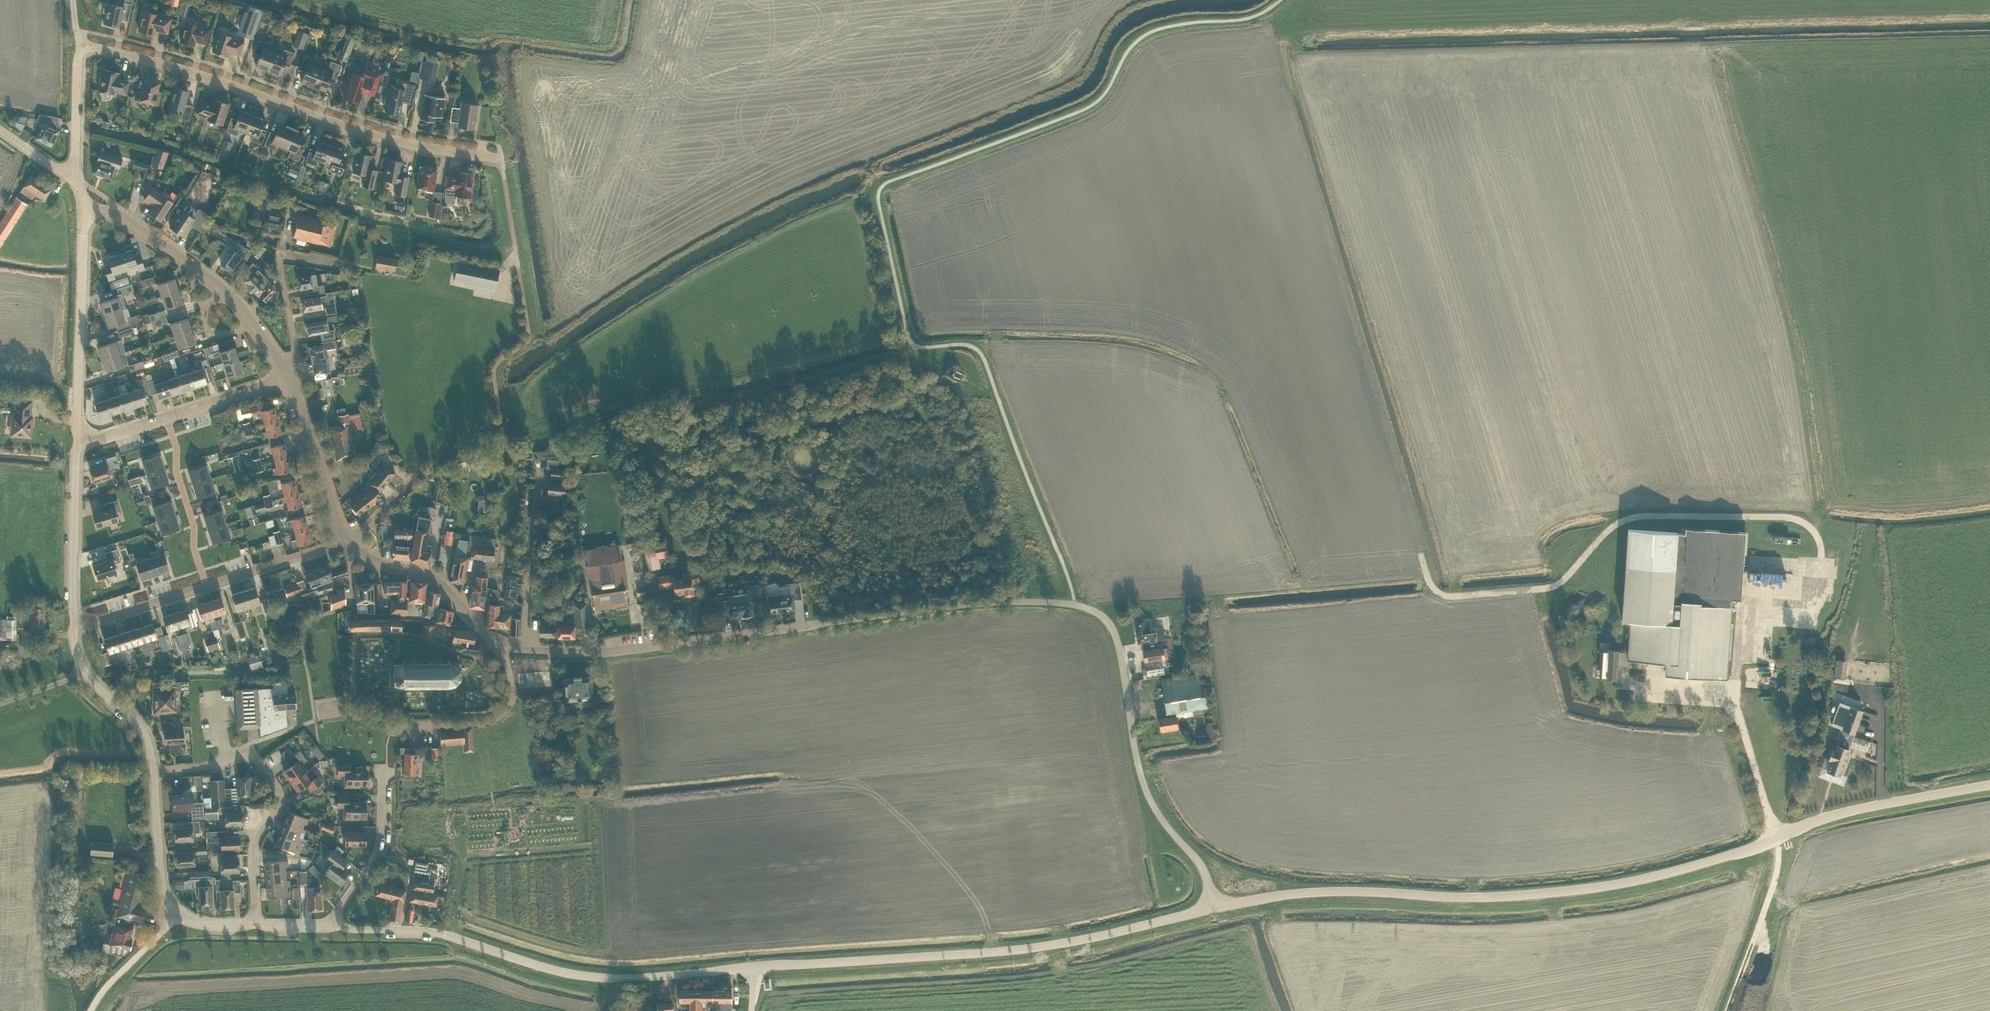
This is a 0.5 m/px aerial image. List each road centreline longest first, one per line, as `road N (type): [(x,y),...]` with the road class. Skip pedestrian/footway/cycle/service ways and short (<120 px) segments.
road 1 (tertiary): [(336,926),(442,934),(561,972),(622,979),(1019,950),(1216,908)]
road 2 (tertiary): [(1216,908),(1306,893),(1477,898),(1601,887),(1728,855),(1853,810),(1989,785)]
road 3 (track): [(1733,693),(1741,610),(1750,602),(1818,607),(1821,549),(1799,520),(1636,517),(1612,526),(1561,582),(1546,588),(1444,595),(1431,585),(1421,555)]
road 4 (unclassified): [(525,650),(604,653),(1003,602),(1075,605),(1100,615)]
road 5 (residential): [(82,45),(193,73),(381,138),(495,158)]
road 6 (unclassified): [(1216,908),(1201,867),(1147,792),(1117,641),(1100,615)]
road 7 (residential): [(256,924),(255,852),(280,806),(279,790),(248,753),(156,772)]
road 8 (unclassified): [(287,380),(226,294),(116,214),(93,212)]
road 9 (tertiary): [(81,441),(82,241),(93,212)]
road 10 (residential): [(351,546),(354,617),(478,626)]
road 11 (residential): [(525,650),(536,455)]
road 12 (tertiary): [(78,622),(72,599),(81,441)]
road 13 (residential): [(287,380),(295,350),(280,255),(333,265)]
road 14 (track): [(1775,839),(1774,883),(1727,1010)]
road 15 (tertiary): [(156,772),(143,731),(81,664),(72,635),(78,622)]
road 16 (residential): [(206,586),(167,419)]
road 17 (unclassified): [(343,538),(287,380)]
road 18 (residential): [(412,726),(502,714),(513,695),(505,644)]
road 19 (residential): [(336,926),(379,846),(383,773)]
road 20 (unclassified): [(478,626),(431,578),(376,562),(351,546)]
road 21 (tertiary): [(177,916),(160,881),(156,772)]
road 22 (residential): [(206,586),(343,538)]
road 23 (residential): [(78,622),(206,586)]
road 24 (unclassified): [(70,174),(82,45)]
road 25 (unclassified): [(91,1010),(177,916)]
road 26 (residential): [(167,419),(287,380)]

